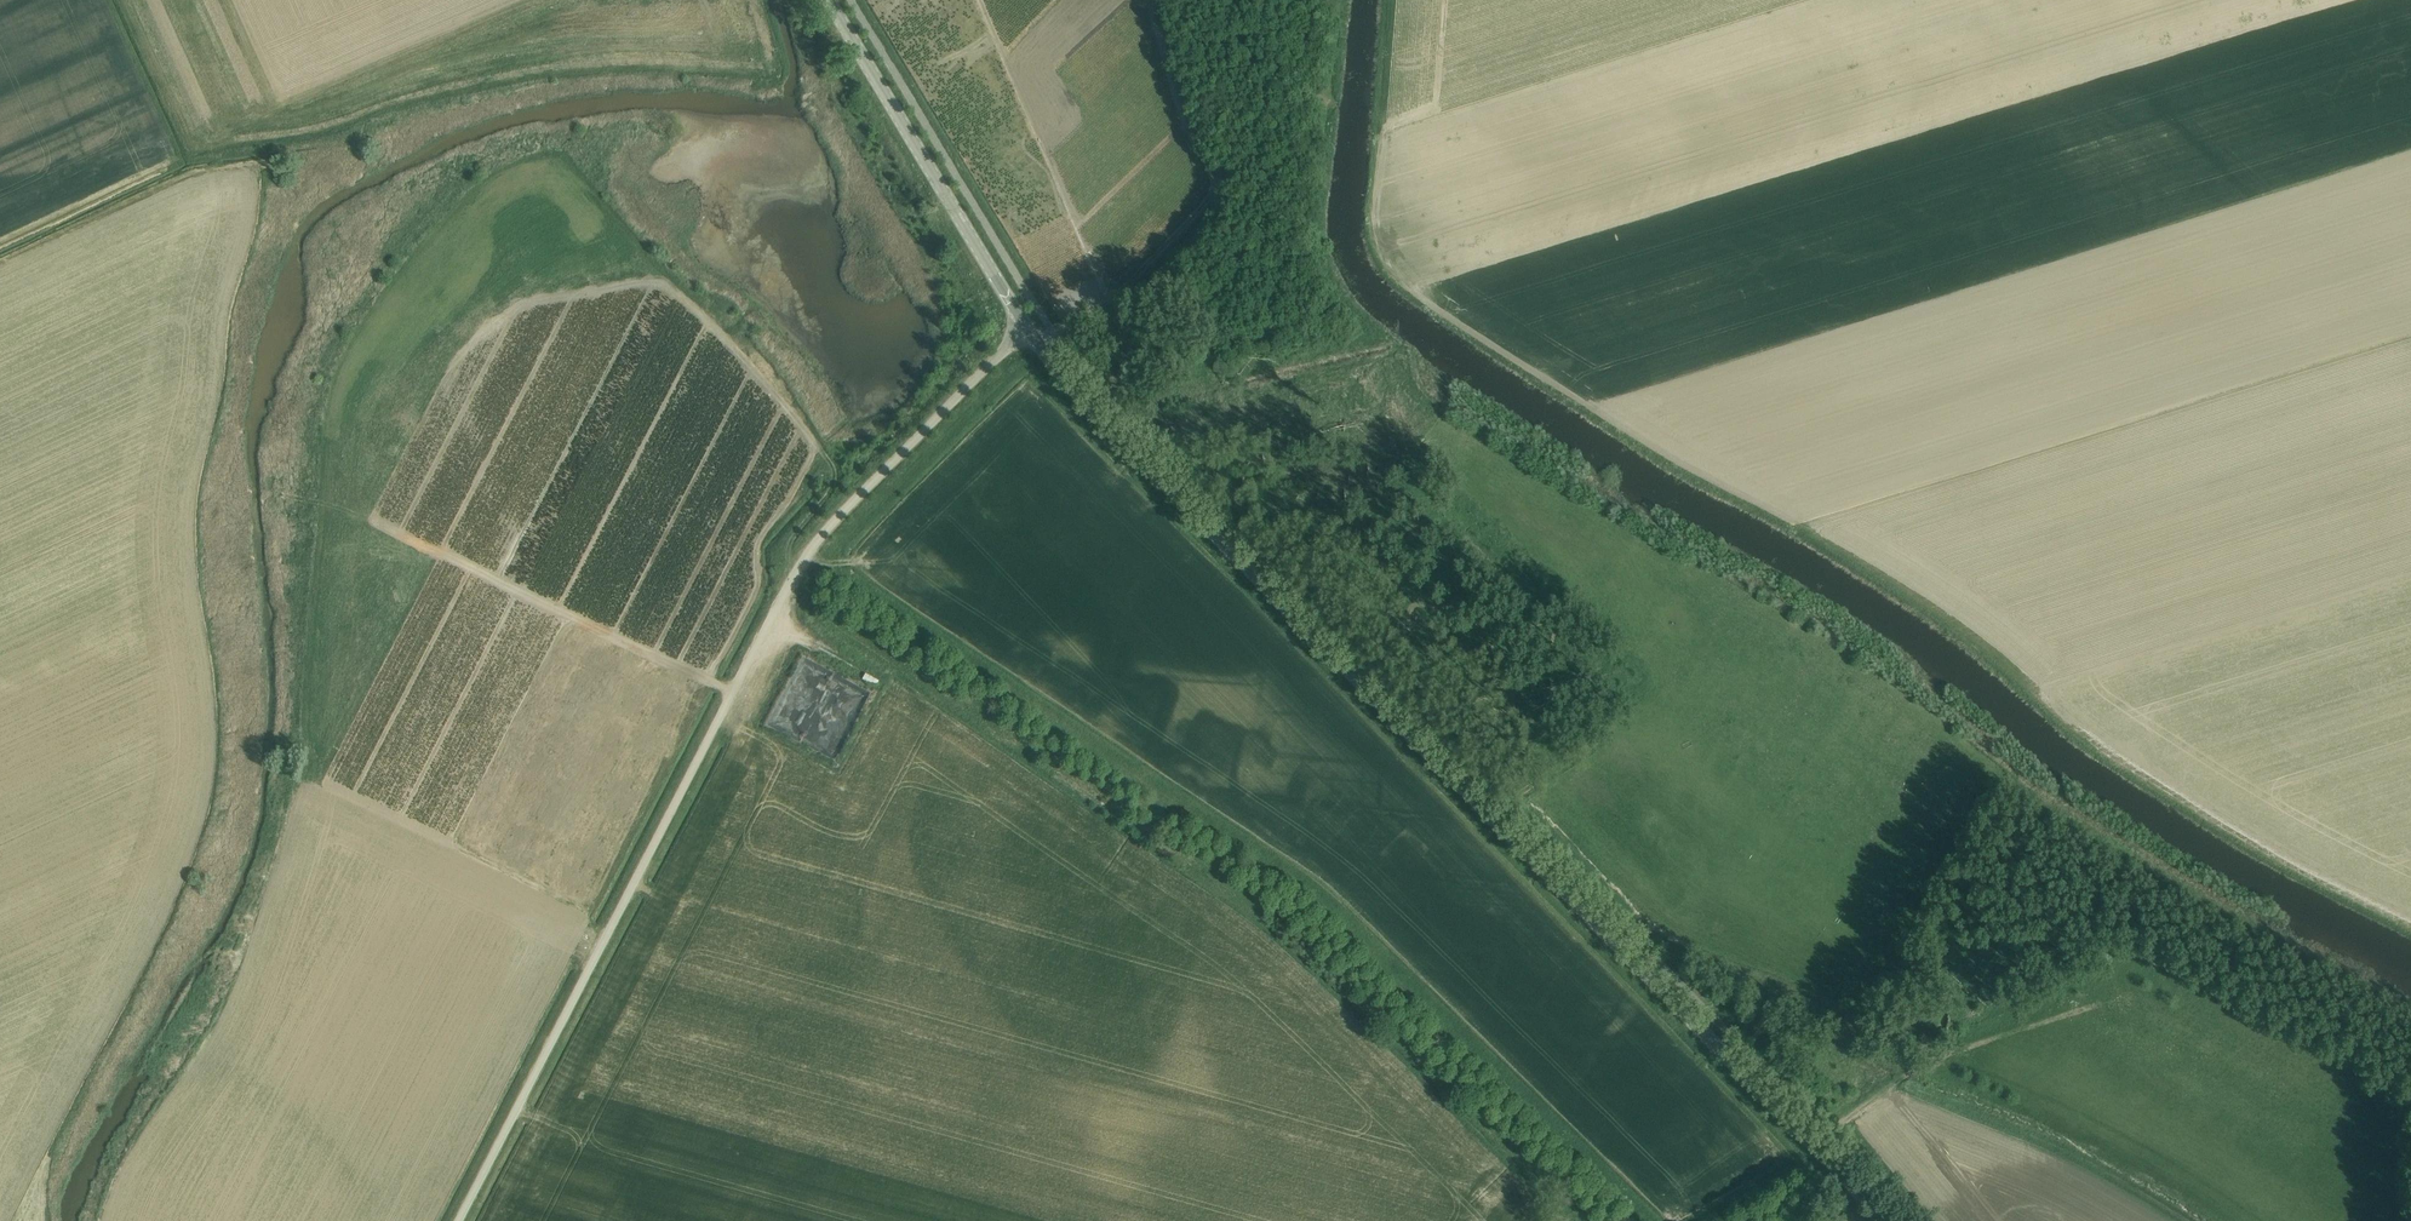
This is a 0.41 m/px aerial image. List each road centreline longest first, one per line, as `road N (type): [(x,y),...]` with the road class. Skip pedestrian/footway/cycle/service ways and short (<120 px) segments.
road 1 (tertiary): [(1883,1220),(1025,330)]
road 2 (unclassified): [(459,1220),(802,564),(1025,330)]
road 3 (tertiary): [(1025,330),(825,0)]

